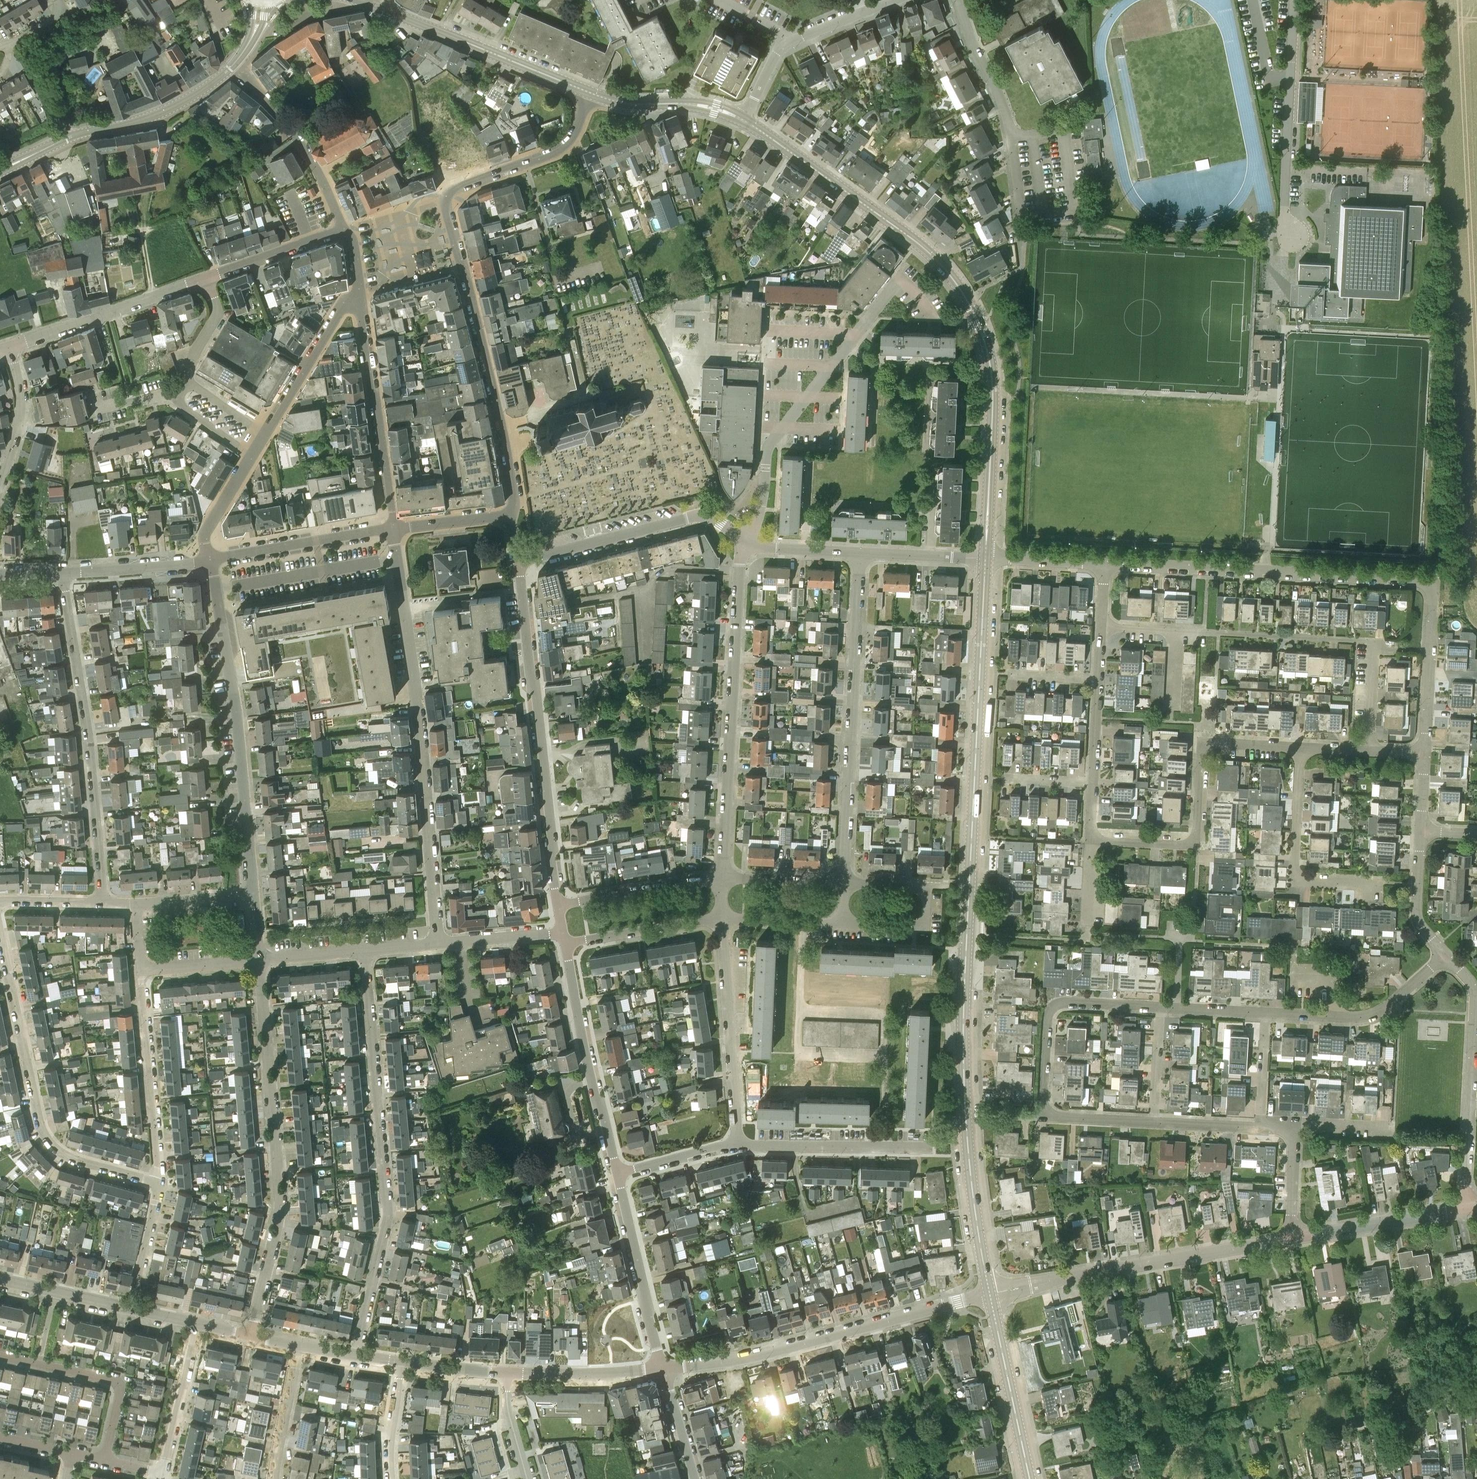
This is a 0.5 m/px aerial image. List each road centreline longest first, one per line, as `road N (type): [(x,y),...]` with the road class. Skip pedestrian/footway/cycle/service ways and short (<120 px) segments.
road 1 (tertiary): [(990,1294),(973,1193),(963,1022),(986,559)]
road 2 (tertiary): [(986,559),(991,366),(972,309),(928,251),(744,121)]
road 3 (residential): [(590,92),(568,143),(555,152),(444,192),(509,458),(507,519)]
road 4 (residential): [(1424,754),(1434,598),(1422,580),(1104,563)]
road 5 (residential): [(438,944),(393,528)]
road 6 (residential): [(356,1357),(388,1212),(365,950)]
road 7 (residential): [(1369,751),(1376,641),(1100,626)]
road 8 (residential): [(251,1335),(280,1204),(259,960)]
road 9 (residential): [(160,1187),(64,1155),(44,1130),(0,903)]
road 10 (unclassified): [(746,540),(757,520),(770,443),(899,279),(932,316)]
road 11 (residential): [(559,906),(519,558)]
road 12 (unclassified): [(722,878),(746,540)]
road 13 (residential): [(253,894),(236,712),(209,559)]
road 14 (residential): [(663,1368),(749,1357),(990,1294)]
road 15 (residential): [(103,902),(62,572)]
road 16 (unclassified): [(843,882),(860,552)]
road 17 (residential): [(1160,1008),(1064,1002),(1047,1017),(1045,1111),(1153,1122)]
road 18 (residential): [(990,1294),(1289,1239)]
road 19 (residential): [(1090,841),(1191,843),(1203,747),(1299,747)]
road 20 (secondary): [(0,170),(76,134),(168,110),(244,51)]
road 21 (tertiary): [(590,92),(364,2)]
road 22 (residential): [(519,558),(695,516),(746,540)]
road 23 (residential): [(618,1174),(566,943)]
road 24 (residential): [(393,528),(360,297)]
road 25 (residential): [(1284,233),(1294,0)]
road 26 (unclassified): [(739,1145),(722,918)]
road 27 (residential): [(1021,216),(1013,136),(957,0)]
road 28 (residential): [(160,1187),(141,970)]
road 29 (residential): [(1380,885),(1307,882),(1296,874),(1299,747)]
road 30 (unclassified): [(7,347),(206,279)]
road 31 (residential): [(1446,954),(1374,1013),(1265,1013)]
road 32 (residential): [(663,1368),(618,1174)]
road 33 (residential): [(105,1460),(118,1383),(0,1356)]
road 34 (residential): [(739,1145),(932,1148)]
road 35 (residential): [(843,924),(910,927),(927,908),(915,886),(843,882)]
road 36 (tertiary): [(1030,1478),(990,1294)]
road 37 (residential): [(209,559),(393,528)]
road 38 (residential): [(342,230),(302,145),(243,74)]
road 39 (residential): [(1289,1239),(1465,1209)]
road 40 (residential): [(360,297),(347,300),(265,434)]
road 41 (residential): [(722,878),(559,906)]
road 42 (residential): [(1470,1104),(1475,991),(1446,954)]
road 43 (residential): [(566,943),(722,918)]
road 44 (residential): [(507,1372),(663,1368)]
road 45 (residential): [(163,1473),(197,1323)]
road 46 (residential): [(62,572),(209,559)]
road 47 (unclassified): [(0,490),(21,408),(7,347)]
road 48 (unclassified): [(206,279),(342,230)]
road 49 (residential): [(140,1310),(0,1280)]
road 50 (residential): [(274,1478),(298,1346)]
road 51 (residential): [(1446,954),(1417,919),(1420,831)]
road 52 (residential): [(438,944),(564,933)]
road 53 (residential): [(986,559),(860,552)]
road 54 (unclassified): [(140,1310),(160,1187)]
road 55 (residential): [(618,1174),(739,1145)]
road 56 (residential): [(722,918),(843,924)]
road 57 (residential): [(843,882),(722,878)]

